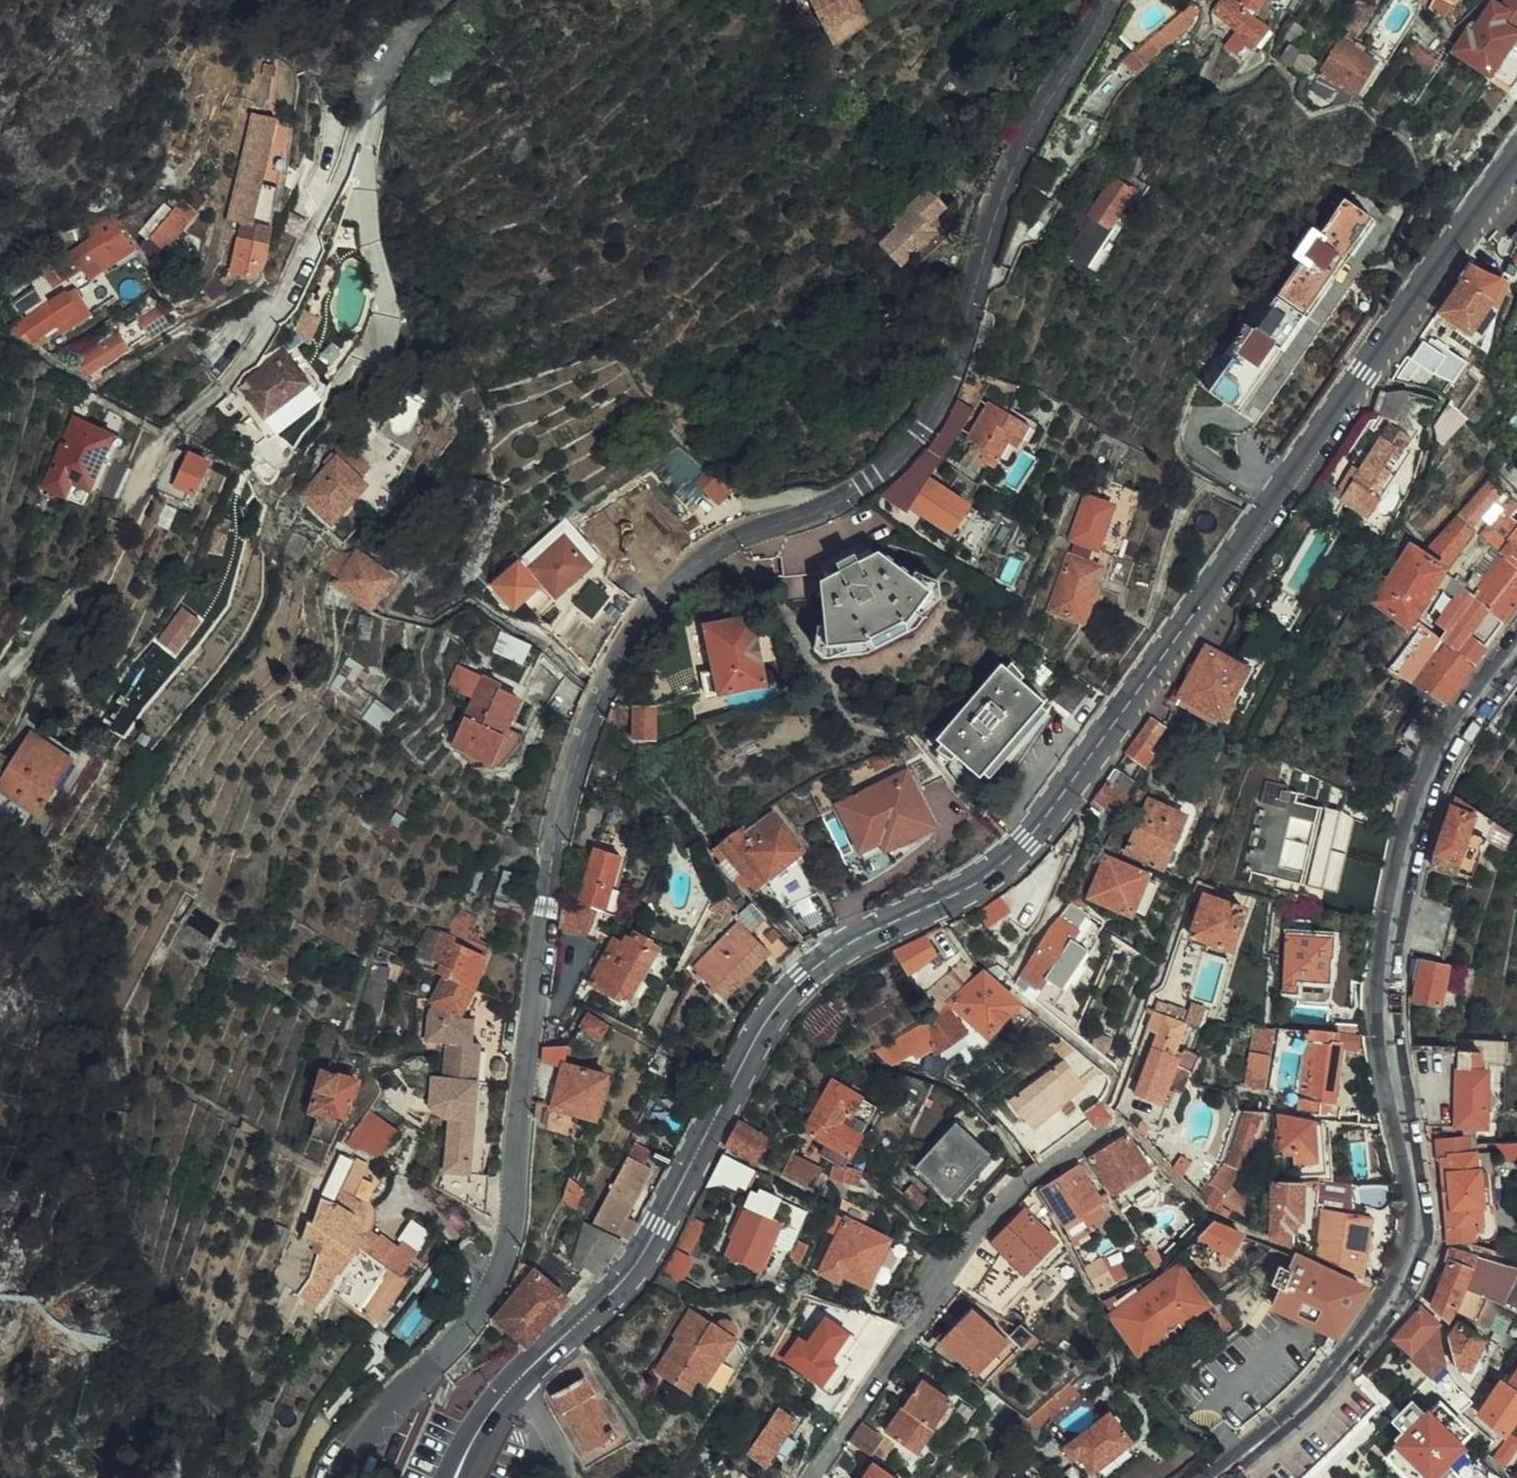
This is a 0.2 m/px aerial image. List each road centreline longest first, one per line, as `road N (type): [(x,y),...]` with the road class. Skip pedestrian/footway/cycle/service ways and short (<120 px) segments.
road 1 (tertiary): [(340,1477),(347,1460),(483,1305),(509,1250),(557,804),(629,634),(678,579),(720,549),(849,492),(935,408),(992,209),(1106,0)]
road 2 (primary): [(512,1386),(637,1264),(772,1011),(834,952),(979,879),(1024,841),(1301,469),(1516,159)]
road 3 (primary): [(1516,647),(1445,747),(1423,795),(1388,947),(1387,1049),(1418,1213),(1409,1263),(1322,1387),(1221,1477)]
road 4 (residential): [(798,1477),(998,1193),(1114,1117)]

